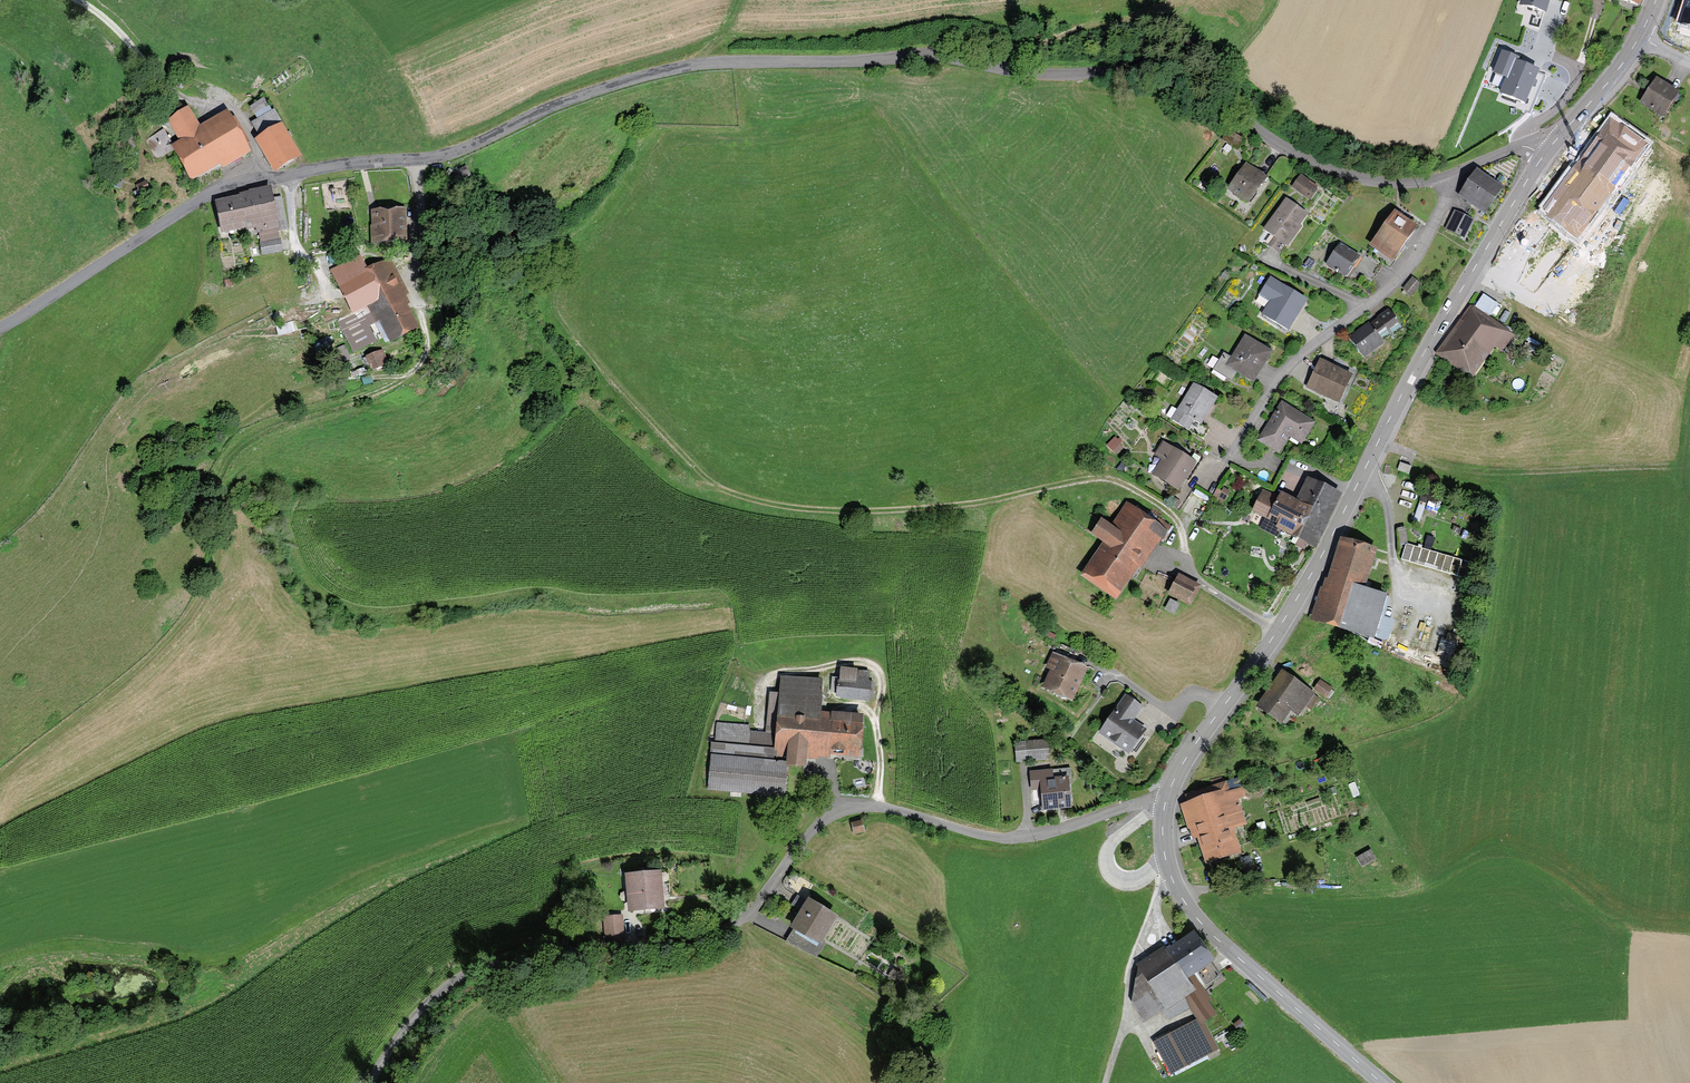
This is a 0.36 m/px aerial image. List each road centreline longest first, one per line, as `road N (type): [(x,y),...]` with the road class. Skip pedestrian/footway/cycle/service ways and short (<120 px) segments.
road 1 (residential): [(0,327),(227,187),(438,157),(568,101),(700,63),(924,56),(1064,74),(1164,70),(1199,84),(1264,135),(1330,170),(1392,183),(1447,175)]
road 2 (residential): [(1165,799),(1054,831),(1000,837),(893,809),(843,812),(817,824),(753,907),(694,942),(520,956),(451,982),(416,1013),(367,1082)]
road 3 (tertiary): [(1544,155),(1409,378),(1277,630),(1165,799)]
road 4 (track): [(0,781),(149,661),(202,599),(219,555),(217,480),(233,451),(267,428),(373,394),(410,374),(427,347),(419,305)]
road 5 (tertiary): [(1165,799),(1166,862),(1182,901),(1381,1082)]
road 6 (track): [(1277,630),(1205,586),(1187,563),(1176,521),(1114,480),(1074,481),(976,506)]
road 7 (track): [(875,808),(882,684),(869,663),(770,676),(762,685),(761,725)]
road 8 (residential): [(1364,306),(1289,365),(1209,489)]
road 9 (residential): [(1447,175),(1449,190),(1417,255),(1364,306)]
road 10 (tertiary): [(1639,37),(1544,155)]

